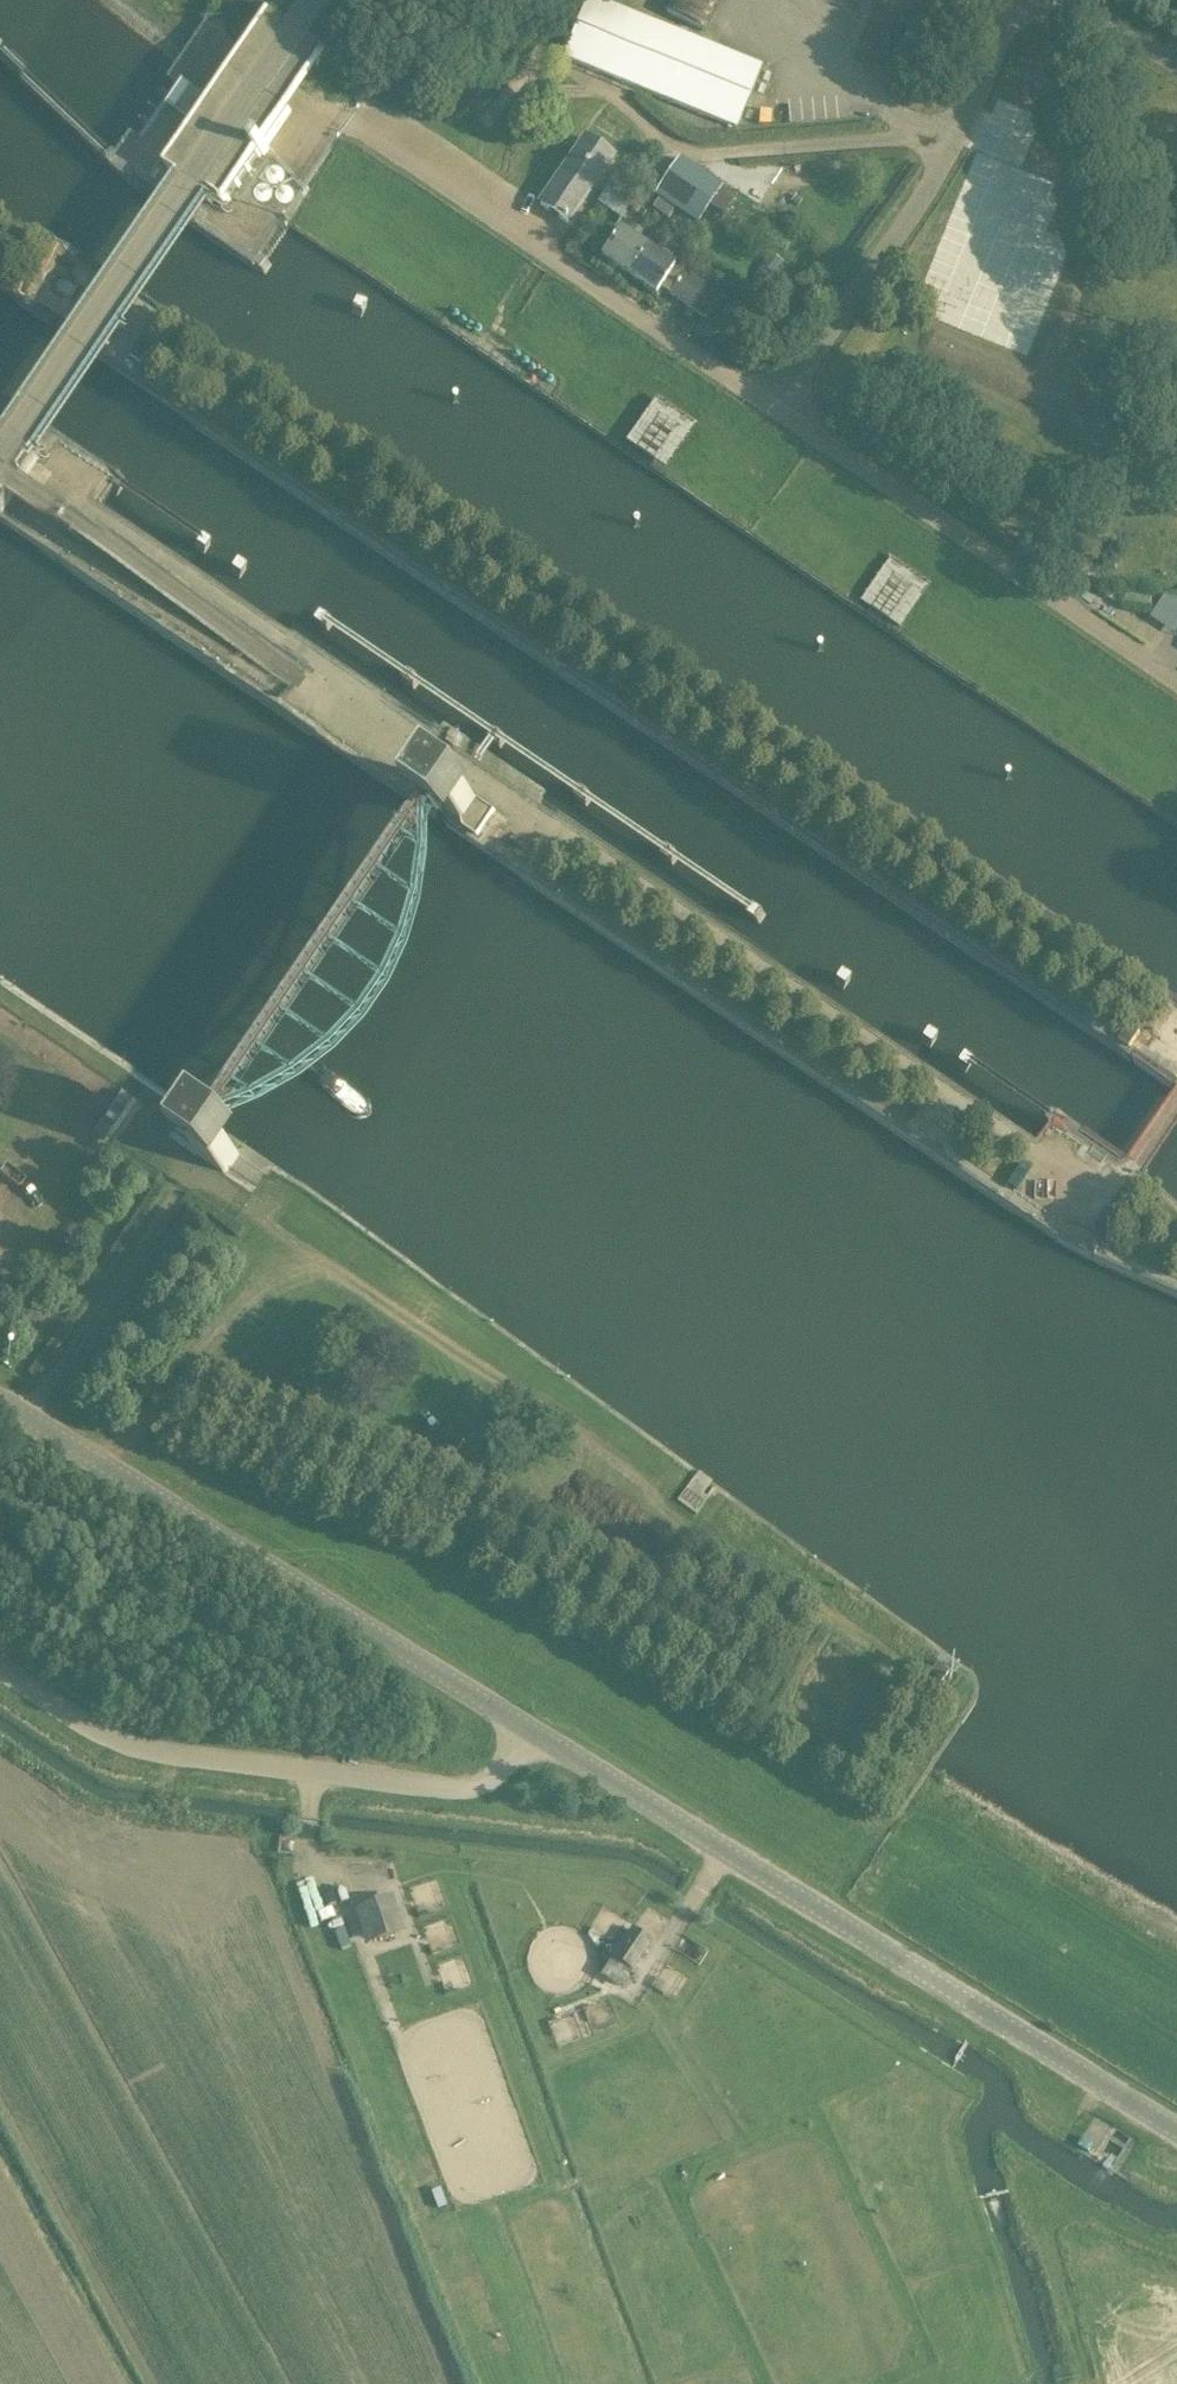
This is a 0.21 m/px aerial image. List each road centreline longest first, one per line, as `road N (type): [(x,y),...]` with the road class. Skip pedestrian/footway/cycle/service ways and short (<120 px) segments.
road 1 (unclassified): [(1176,2130),(530,1728)]
road 2 (unclassified): [(530,1728),(0,1401)]
road 3 (unclassified): [(0,491),(307,33),(341,0)]
road 4 (unclassified): [(0,1673),(109,1741),(465,1792),(501,1777),(530,1728)]
road 5 (residential): [(362,124),(775,409)]
road 6 (residential): [(775,409),(1176,679)]
road 7 (residential): [(775,409),(953,134),(1010,0)]
road 8 (unclassified): [(1176,74),(1055,0)]

